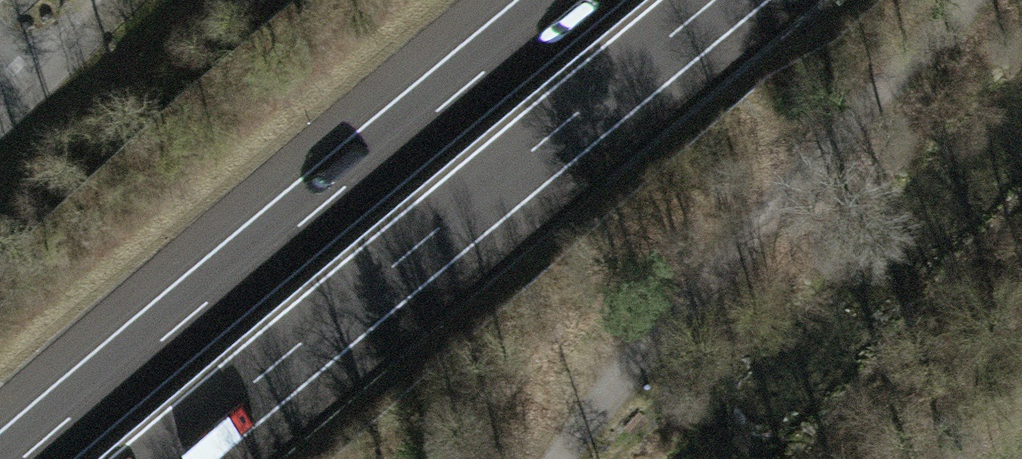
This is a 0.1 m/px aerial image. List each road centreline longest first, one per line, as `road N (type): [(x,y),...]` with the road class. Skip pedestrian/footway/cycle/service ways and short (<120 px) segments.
road 1 (motorway): [(168,458),(719,0)]
road 2 (motorway): [(569,0),(22,458)]
road 3 (track): [(564,458),(972,0)]
road 4 (residential): [(109,12),(0,114)]

